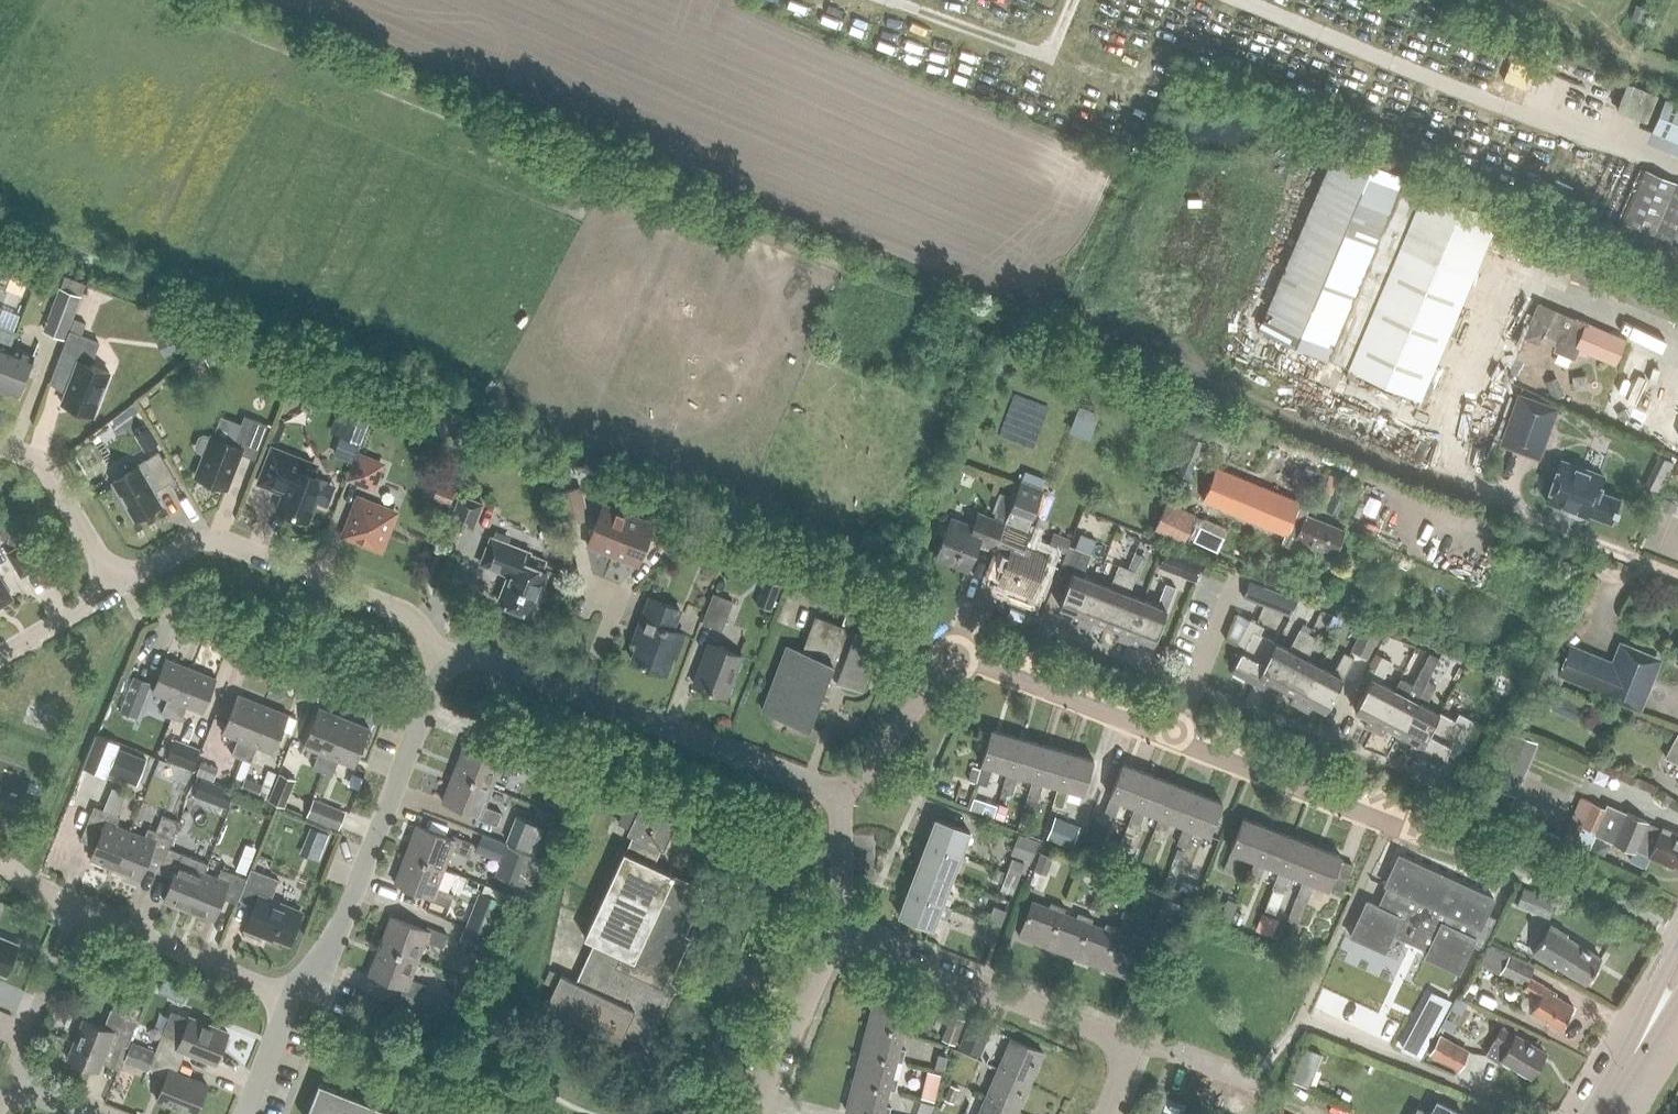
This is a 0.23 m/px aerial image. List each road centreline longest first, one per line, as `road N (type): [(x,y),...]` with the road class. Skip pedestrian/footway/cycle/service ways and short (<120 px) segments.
road 1 (residential): [(1388,825),(953,656),(839,800)]
road 2 (residential): [(839,800),(446,655)]
road 3 (residential): [(1107,1113),(1131,1049),(840,927)]
road 4 (residential): [(446,655),(413,616),(208,546),(117,587)]
road 5 (residential): [(292,999),(319,976),(422,714)]
road 6 (residential): [(422,714),(168,609)]
road 7 (residential): [(292,999),(77,914)]
road 8 (residential): [(755,1113),(840,927)]
road 9 (residential): [(0,448),(40,464),(117,587)]
road 10 (residential): [(14,1078),(77,914)]
road 11 (residential): [(117,587),(0,657)]
road 12 (primary): [(1677,947),(1627,1068)]
road 13 (residential): [(840,927),(839,800)]
road 14 (residential): [(245,1113),(292,999)]

